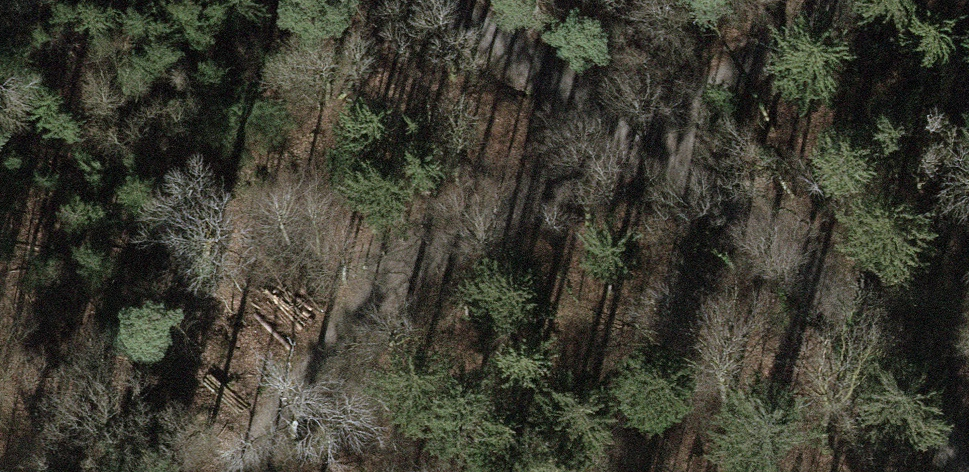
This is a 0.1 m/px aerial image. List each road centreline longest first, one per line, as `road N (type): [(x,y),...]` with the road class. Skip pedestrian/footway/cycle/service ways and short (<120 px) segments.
road 1 (track): [(230,471),(336,331),(621,144)]
road 2 (track): [(953,471),(913,366),(621,144)]
road 3 (track): [(41,471),(207,373),(318,353)]
road 4 (track): [(854,0),(621,144)]
road 5 (track): [(621,144),(429,0)]

